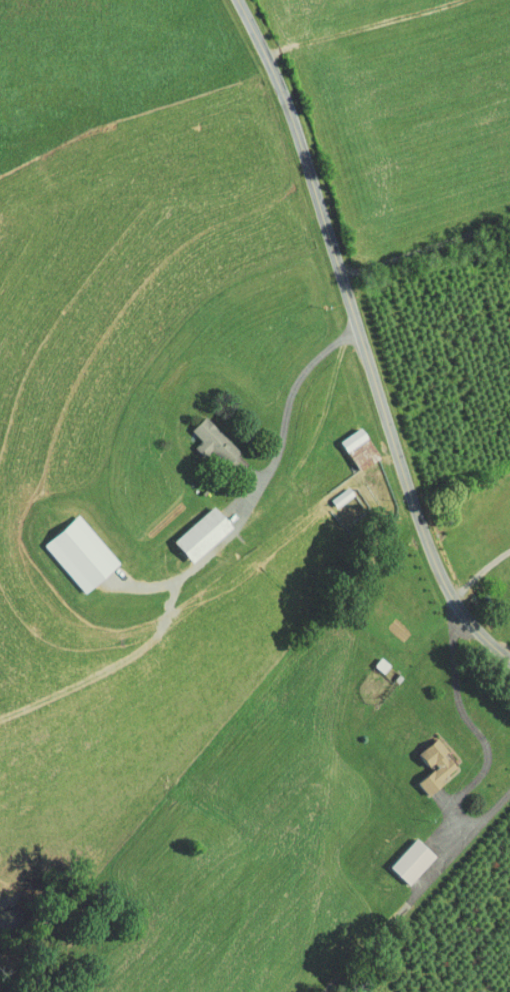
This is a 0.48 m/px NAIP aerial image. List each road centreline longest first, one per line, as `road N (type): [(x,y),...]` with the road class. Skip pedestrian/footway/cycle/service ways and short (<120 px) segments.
road 1 (residential): [(509,660),(447,585),(425,535),(311,167),(240,0)]
road 2 (residential): [(337,256),(509,202)]

